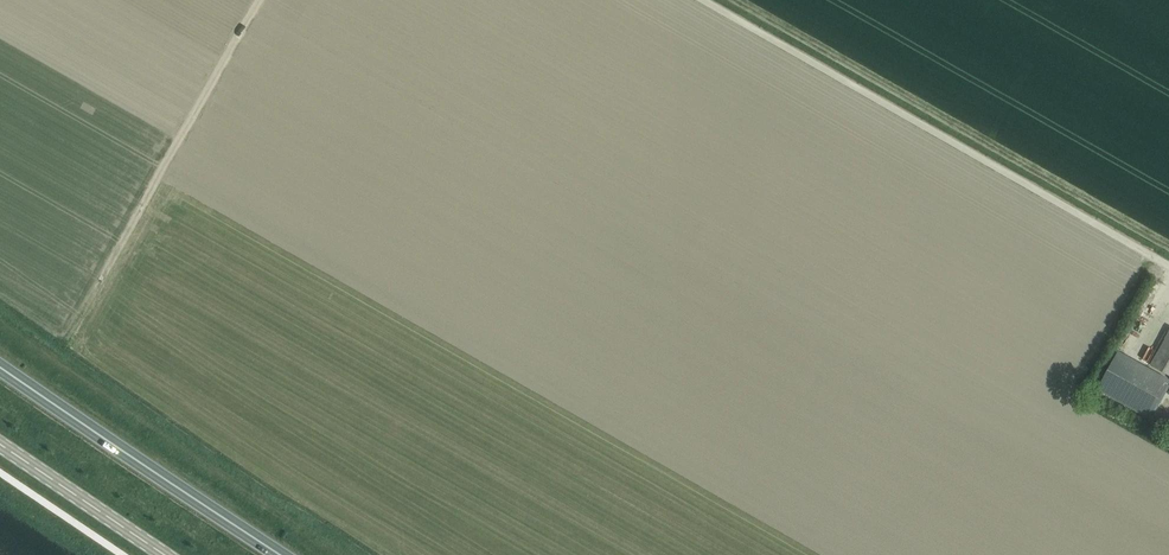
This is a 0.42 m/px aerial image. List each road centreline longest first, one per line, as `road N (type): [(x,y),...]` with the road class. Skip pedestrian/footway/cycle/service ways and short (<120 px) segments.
road 1 (trunk): [(280,554),(0,367)]
road 2 (secondary): [(165,554),(0,444)]

